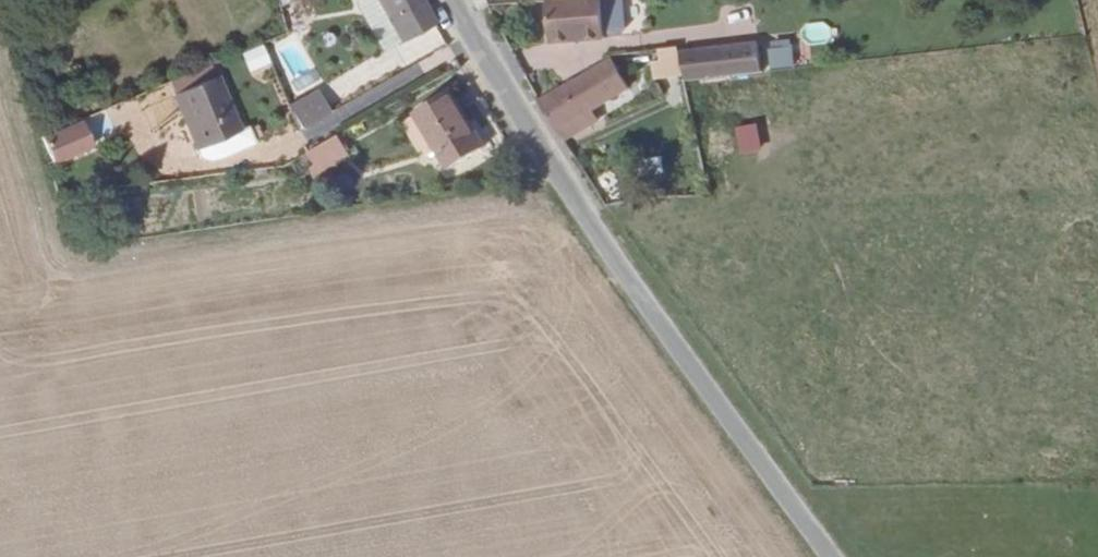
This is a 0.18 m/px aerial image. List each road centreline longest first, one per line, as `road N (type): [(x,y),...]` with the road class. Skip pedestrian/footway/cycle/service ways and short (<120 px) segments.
road 1 (tertiary): [(836,556),(584,208),(461,0)]

